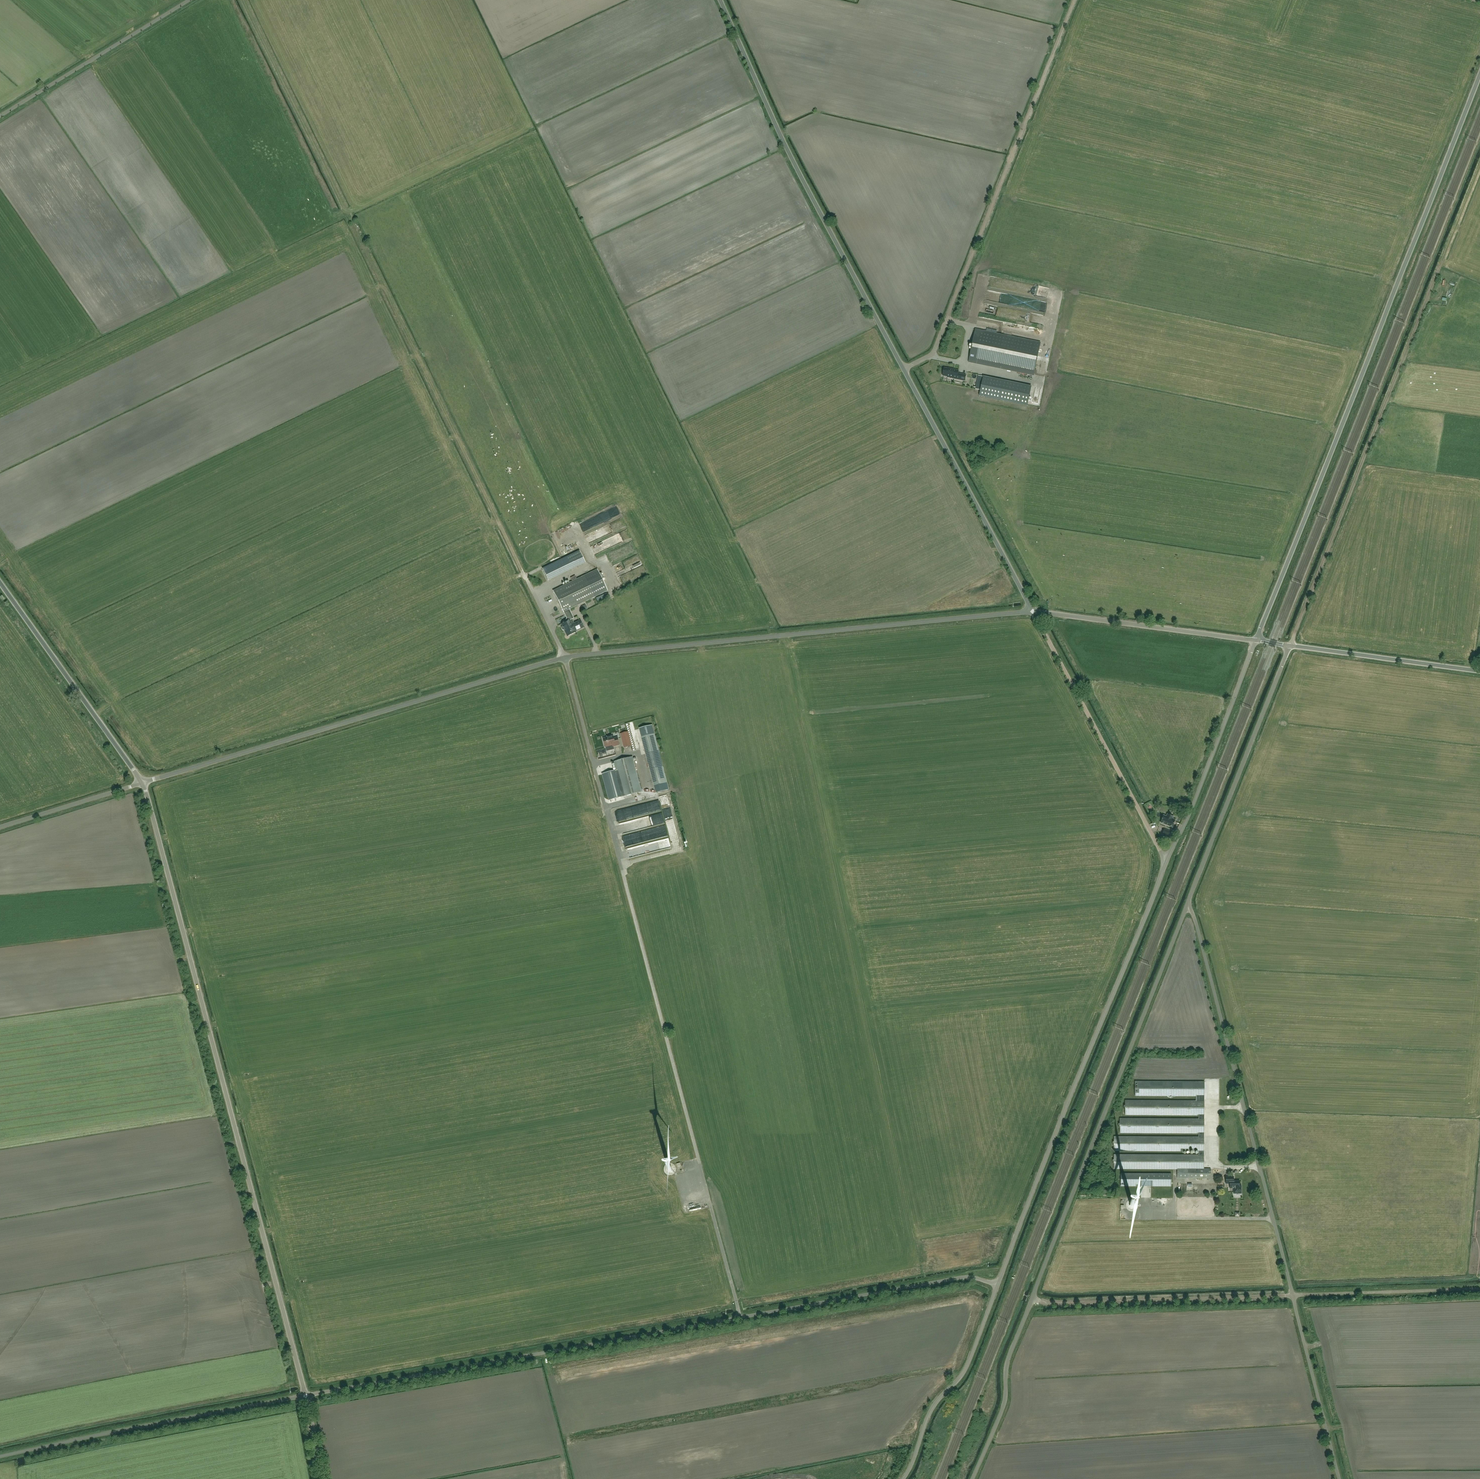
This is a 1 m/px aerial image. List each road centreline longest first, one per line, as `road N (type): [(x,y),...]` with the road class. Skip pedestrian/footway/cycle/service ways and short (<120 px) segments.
road 1 (track): [(245,0),(565,658)]
road 2 (unclassified): [(997,1285),(962,1277),(306,1396)]
road 3 (unclassified): [(1033,612),(790,155),(720,0)]
road 4 (unclassified): [(306,1396),(154,788)]
road 5 (unclassified): [(1255,641),(1479,75)]
road 6 (track): [(1290,646),(1479,168)]
road 7 (tertiary): [(1033,612),(565,658)]
road 8 (track): [(741,1317),(623,870)]
road 9 (unclassified): [(997,1285),(1165,861)]
road 10 (tertiary): [(565,658),(154,788)]
road 11 (unclassified): [(1032,1298),(1187,905)]
road 12 (track): [(1074,0),(936,347),(904,369)]
road 13 (unclassified): [(1293,1296),(1187,905)]
road 14 (unclassified): [(306,1396),(0,1457)]
road 15 (unclassified): [(1165,861),(1033,612)]
road 16 (unclassified): [(1187,905),(1290,646)]
road 17 (tertiary): [(154,788),(0,576)]
road 18 (unclassified): [(1032,1298),(1293,1296)]
road 19 (unclassified): [(1165,861),(1255,641)]
road 20 (tertiary): [(1255,641),(1033,612)]
road 21 (unclassified): [(0,116),(189,0)]
road 22 (unclassified): [(623,870),(565,658)]
road 23 (unclassified): [(904,1478),(932,1408),(965,1370),(997,1285)]
road 24 (unclassified): [(973,1478),(1004,1405),(1007,1364),(1032,1298)]
road 25 (tertiary): [(1479,672),(1290,646)]
road 26 (unclassified): [(1340,1478),(1293,1296)]
road 27 (unclassified): [(1293,1296),(1479,1289)]
road 28 (unclassified): [(0,831),(154,788)]

